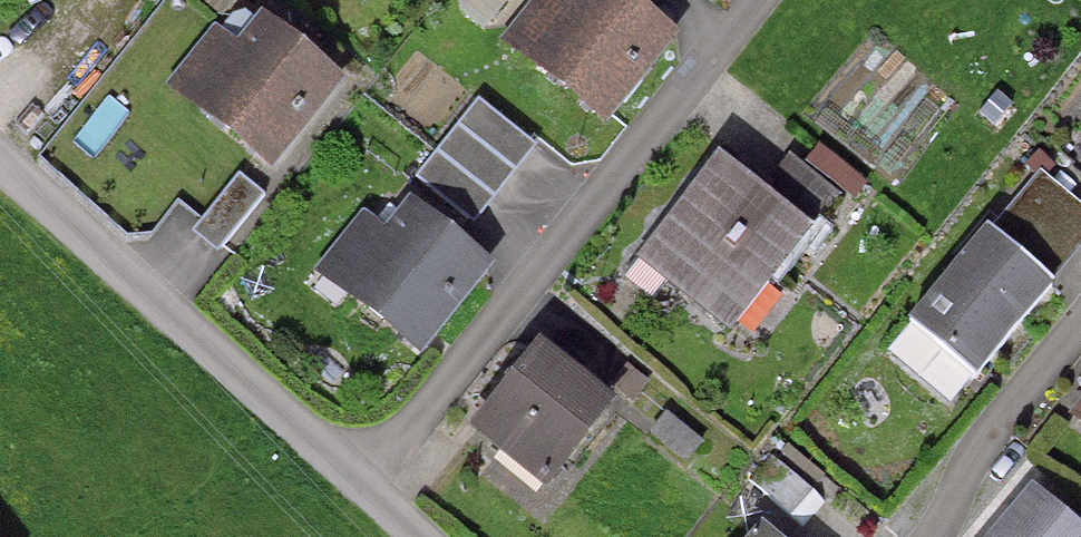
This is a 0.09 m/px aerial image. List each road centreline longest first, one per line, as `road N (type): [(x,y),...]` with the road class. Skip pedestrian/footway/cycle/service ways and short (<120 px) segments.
road 1 (residential): [(365,472),(751,0)]
road 2 (residential): [(0,172),(365,472)]
road 3 (residential): [(904,536),(1080,326)]

